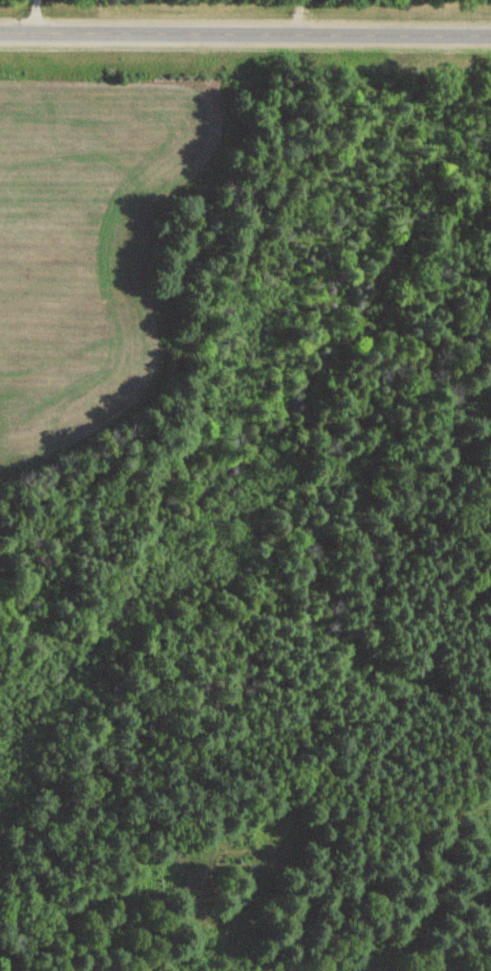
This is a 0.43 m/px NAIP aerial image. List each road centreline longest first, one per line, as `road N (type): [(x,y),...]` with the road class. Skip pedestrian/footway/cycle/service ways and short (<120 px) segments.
road 1 (residential): [(0,32),(490,39)]

